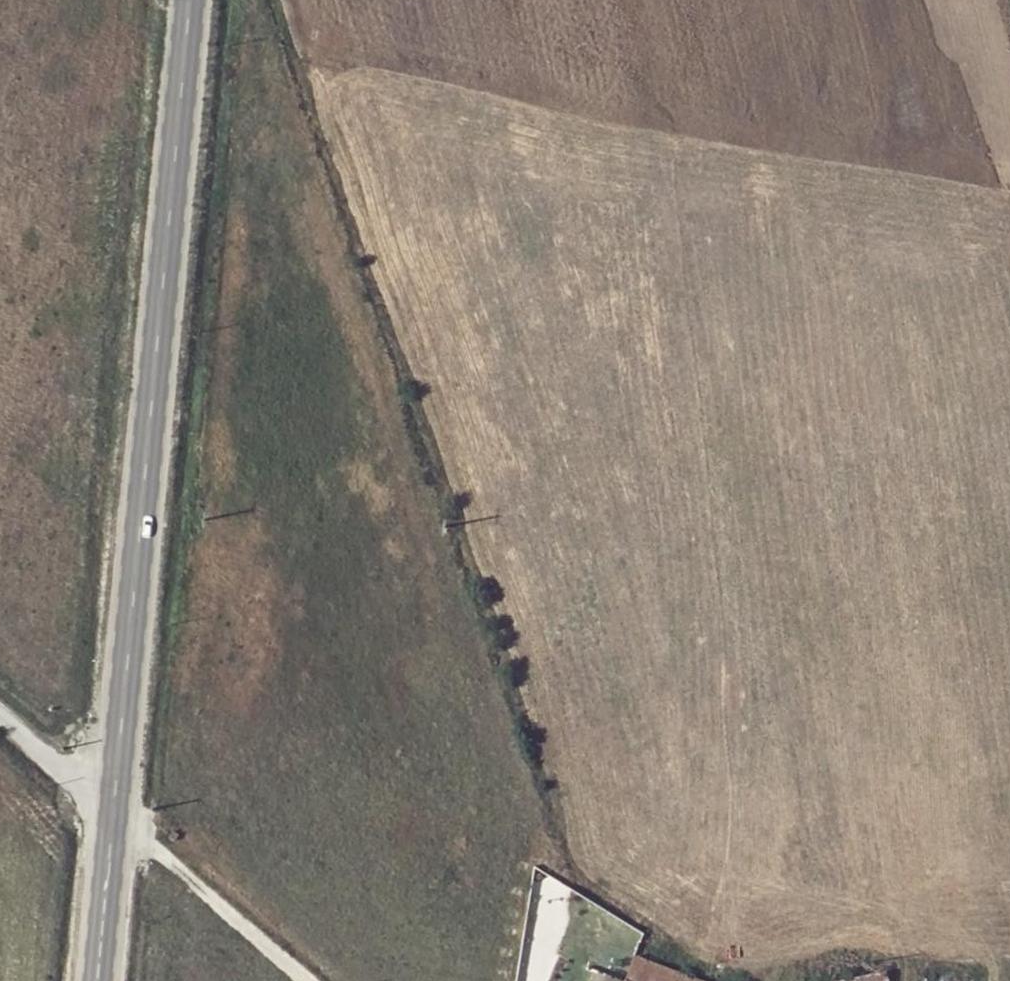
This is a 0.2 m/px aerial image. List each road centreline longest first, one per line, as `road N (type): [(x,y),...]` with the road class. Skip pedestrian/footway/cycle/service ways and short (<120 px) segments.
road 1 (secondary): [(190,0),(100,980)]
road 2 (track): [(0,712),(116,809)]

